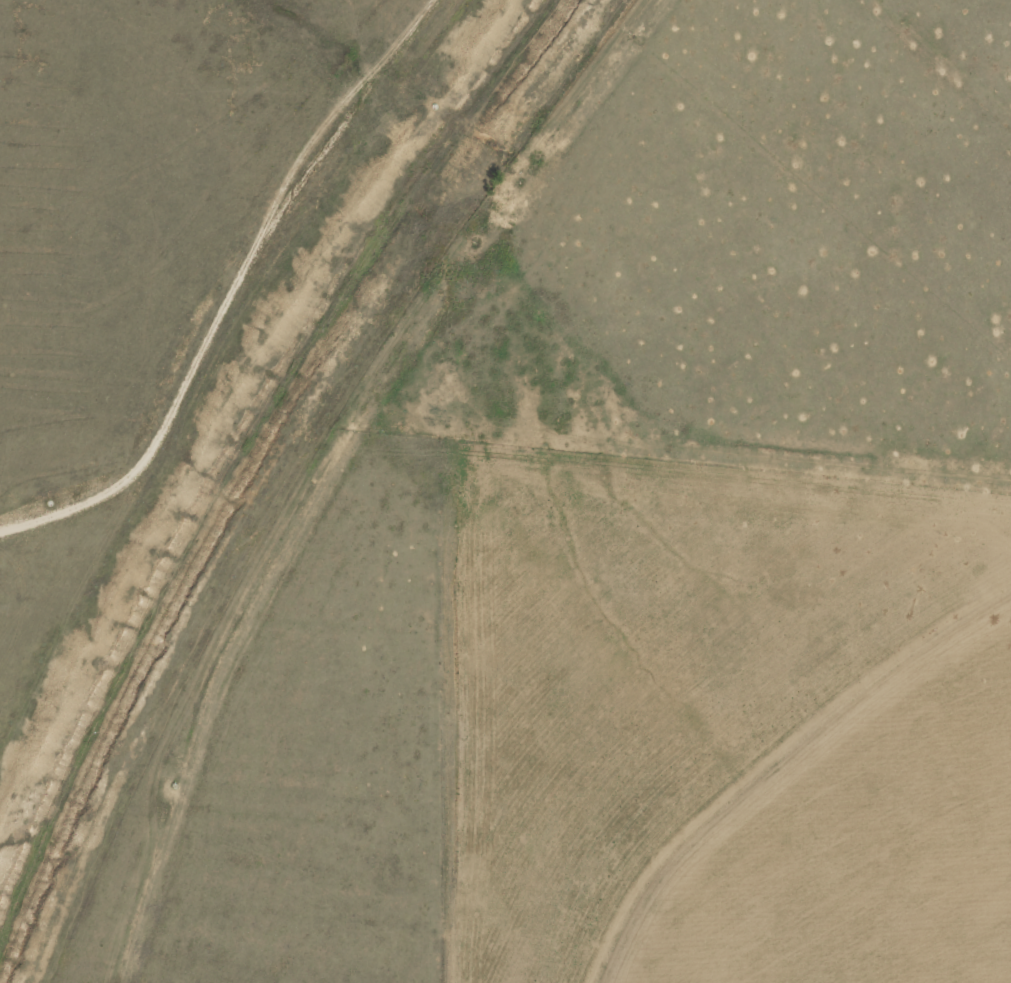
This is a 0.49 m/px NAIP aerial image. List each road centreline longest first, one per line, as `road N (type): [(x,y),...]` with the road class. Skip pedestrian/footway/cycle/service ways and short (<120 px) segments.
road 1 (residential): [(0,310),(111,298),(224,235),(368,110),(449,0)]

